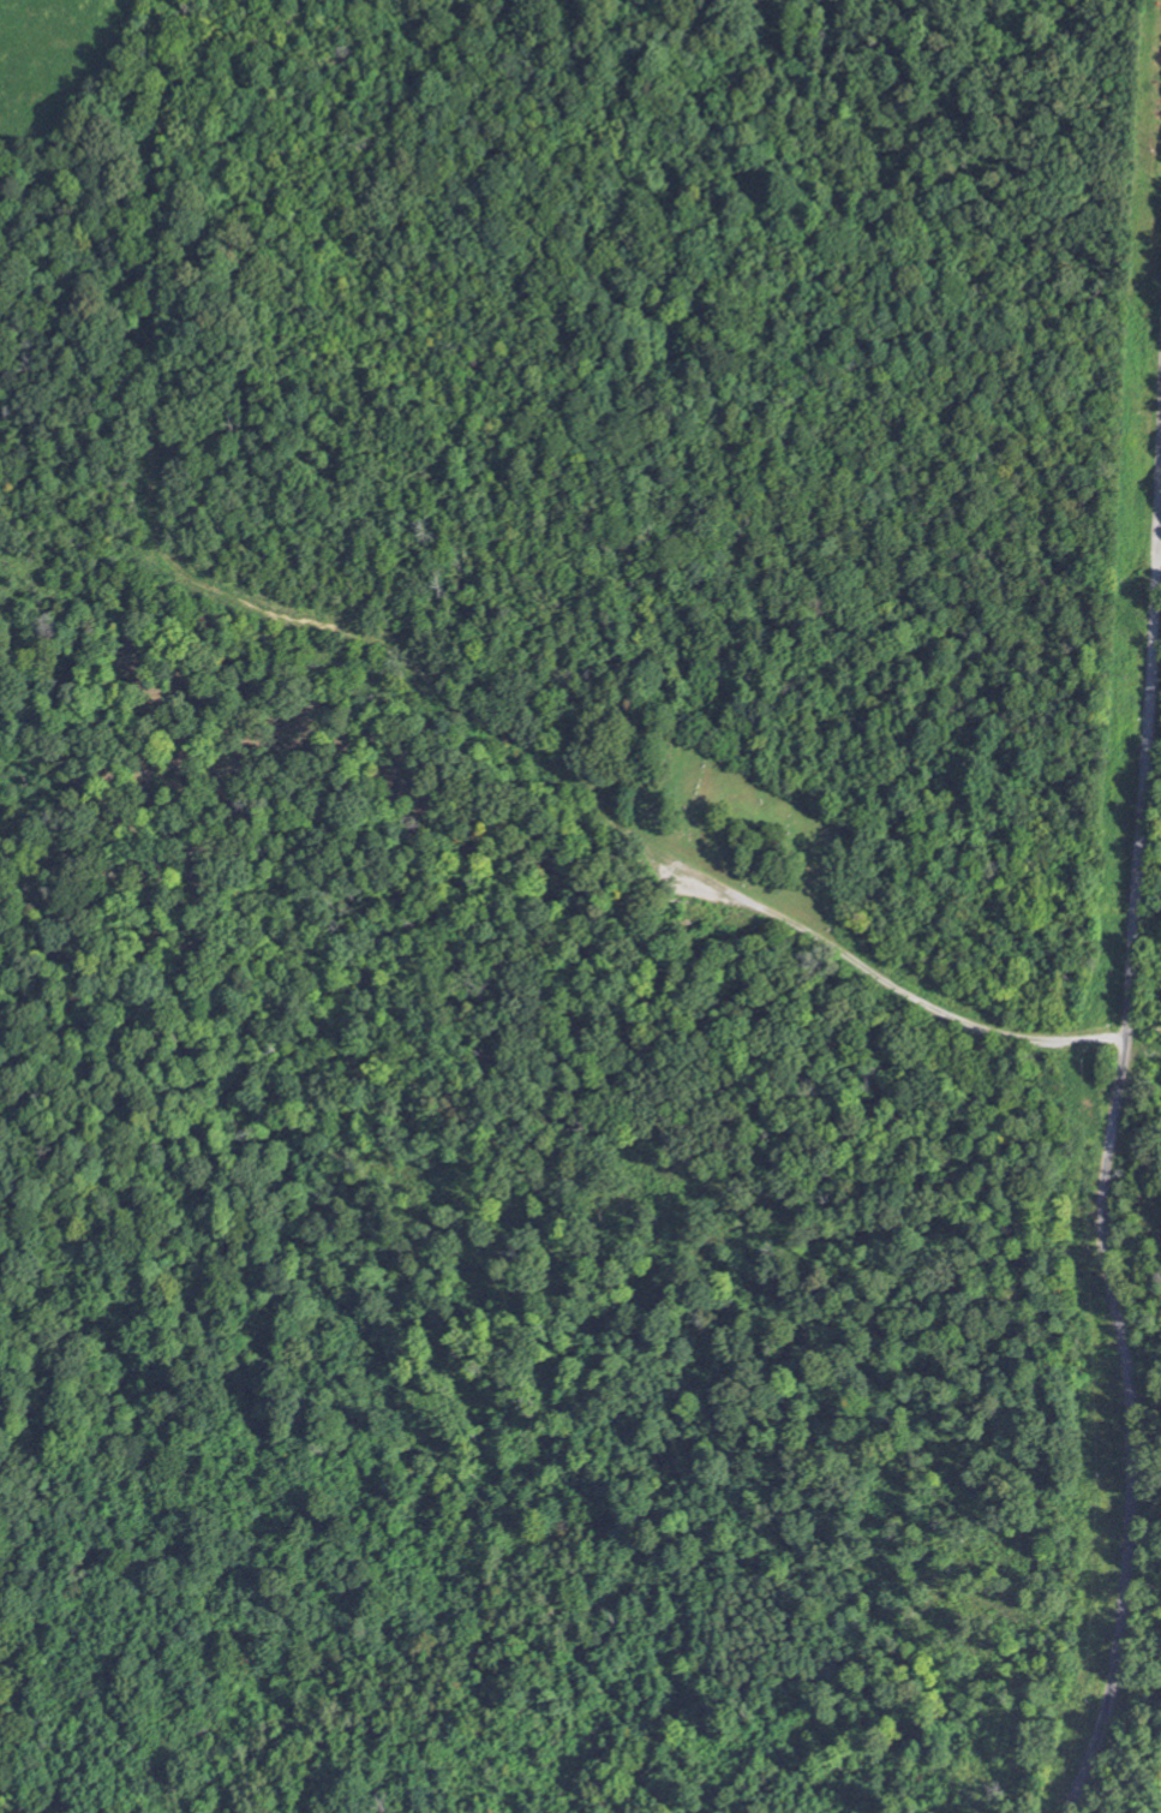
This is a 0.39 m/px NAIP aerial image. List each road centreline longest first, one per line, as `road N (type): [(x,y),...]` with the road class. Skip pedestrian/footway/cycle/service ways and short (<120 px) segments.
road 1 (residential): [(1070,1812),(1108,1695),(1129,1516),(1127,1396),(1102,1200),(1127,1033),(1160,449)]
road 2 (residential): [(1127,1033),(1025,1036),(947,1014),(718,884)]

